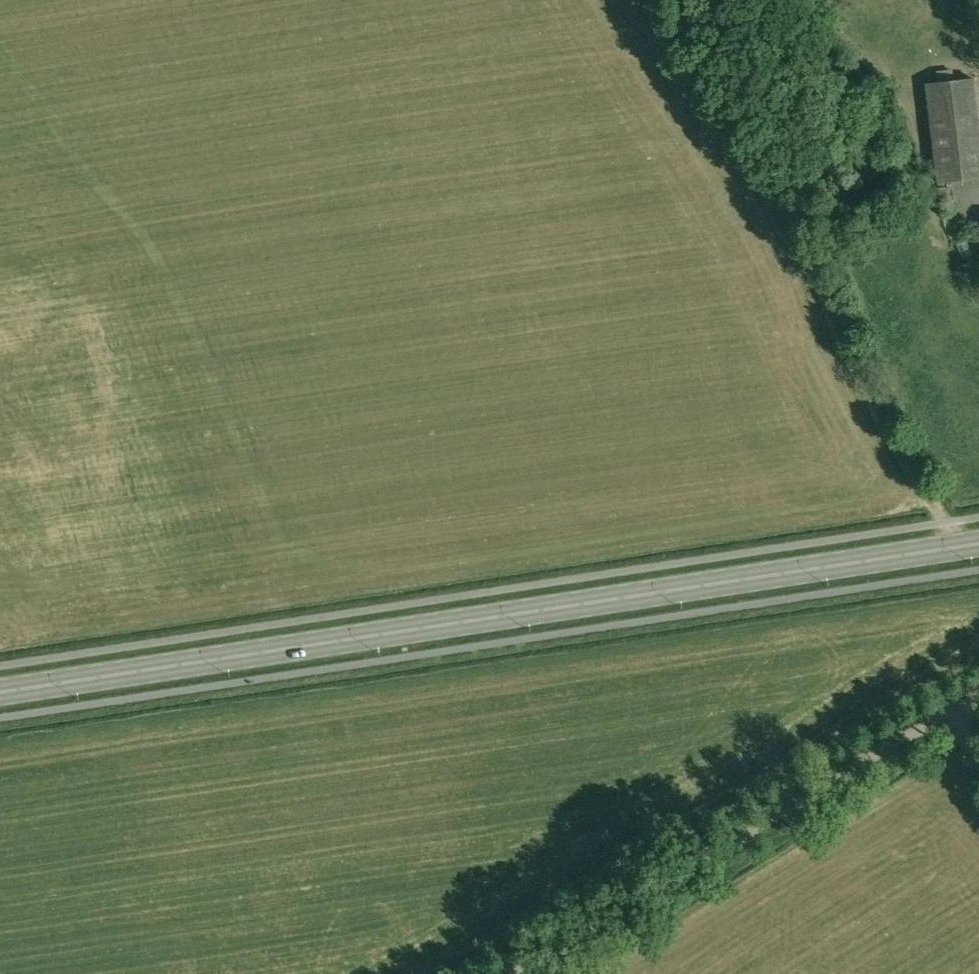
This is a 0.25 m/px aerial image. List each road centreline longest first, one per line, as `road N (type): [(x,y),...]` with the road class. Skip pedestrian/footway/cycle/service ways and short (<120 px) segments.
road 1 (primary): [(0,694),(978,546)]
road 2 (unclassified): [(978,692),(505,973)]

